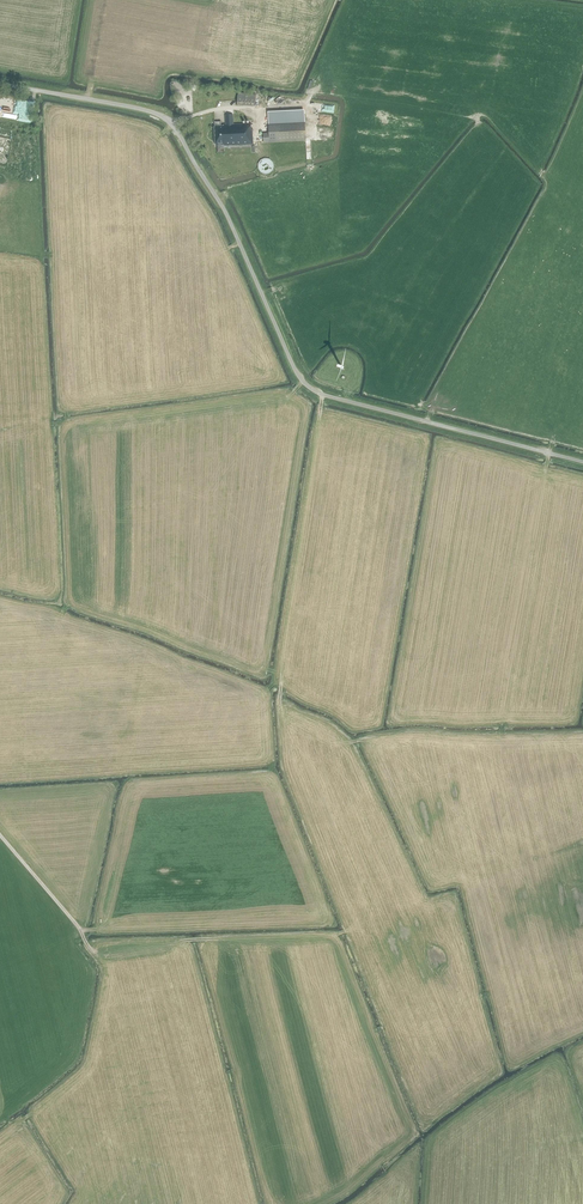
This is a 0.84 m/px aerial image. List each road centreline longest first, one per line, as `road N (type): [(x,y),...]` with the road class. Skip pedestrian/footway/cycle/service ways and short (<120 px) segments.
road 1 (unclassified): [(582,462),(312,389),(294,367),(224,210),(169,121),(0,84)]
road 2 (track): [(92,950),(0,835)]

